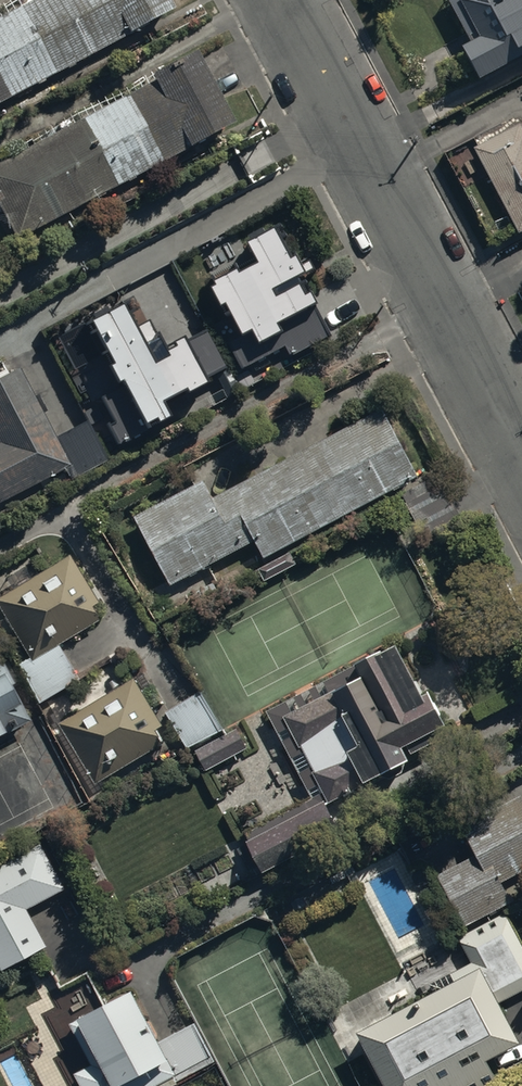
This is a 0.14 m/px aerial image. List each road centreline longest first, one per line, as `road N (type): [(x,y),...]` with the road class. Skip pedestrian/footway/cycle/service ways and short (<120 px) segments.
road 1 (residential): [(280,0),(521,453)]

